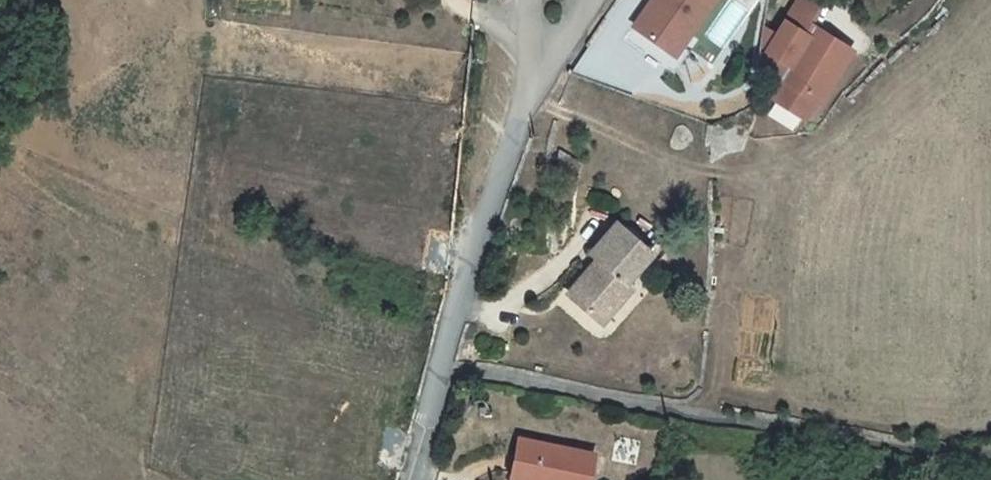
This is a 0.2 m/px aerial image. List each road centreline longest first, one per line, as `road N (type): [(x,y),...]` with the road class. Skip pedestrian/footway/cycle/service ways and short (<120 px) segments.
road 1 (unclassified): [(406,479),(527,77)]

